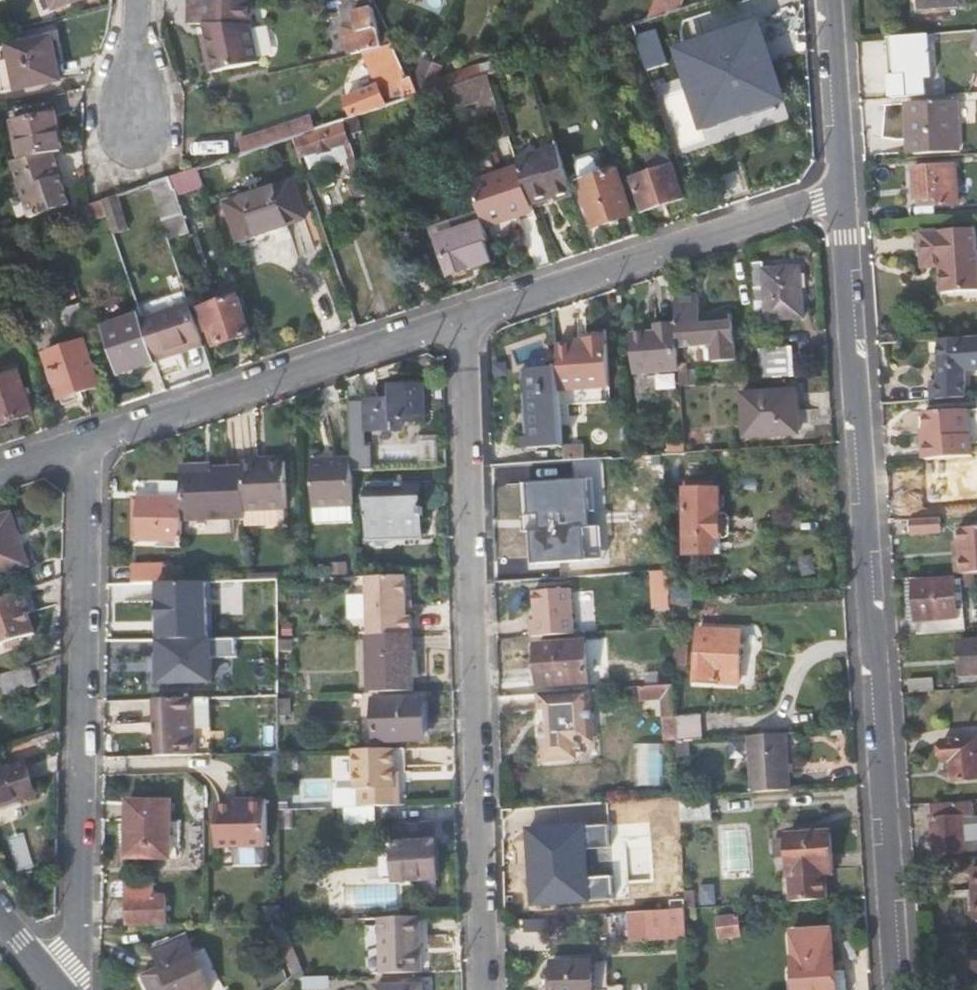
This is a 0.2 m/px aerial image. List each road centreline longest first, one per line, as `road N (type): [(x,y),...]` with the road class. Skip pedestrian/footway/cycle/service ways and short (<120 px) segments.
road 1 (residential): [(842,192),(897,989)]
road 2 (residential): [(465,318),(487,989)]
road 3 (residential): [(82,443),(88,465),(77,989)]
road 4 (residential): [(465,318),(82,443)]
road 5 (residential): [(842,192),(465,318)]
road 6 (residential): [(830,0),(842,192)]

